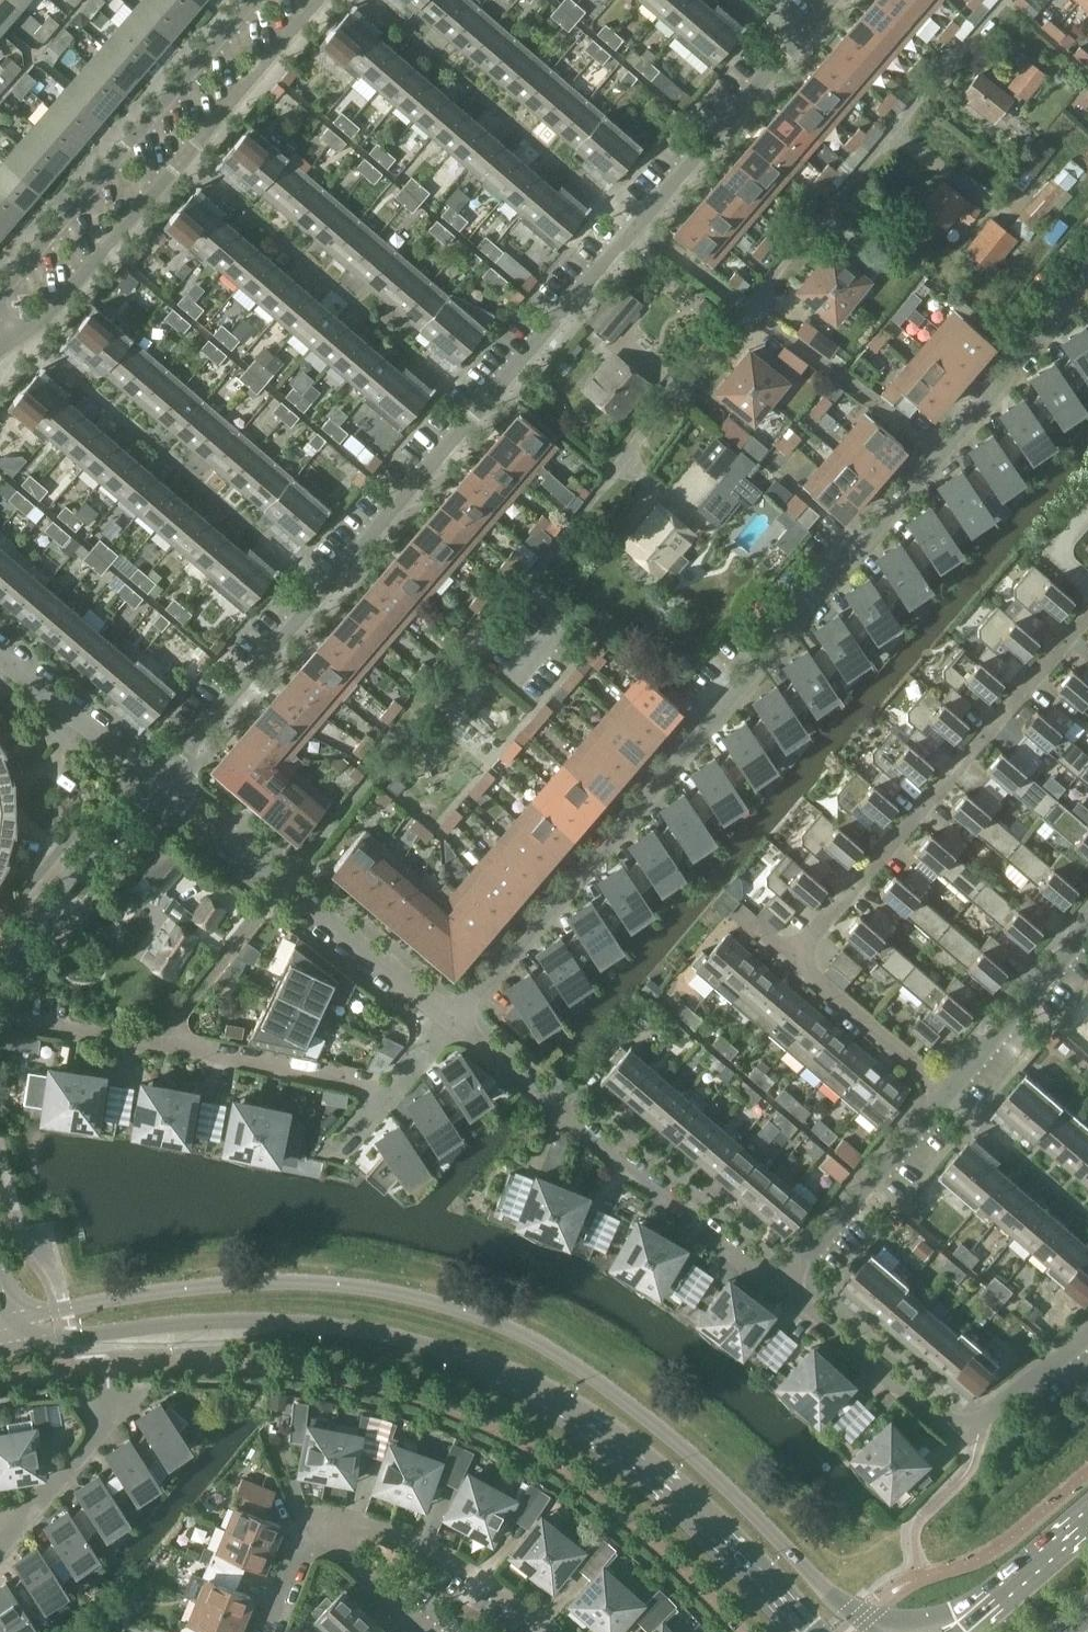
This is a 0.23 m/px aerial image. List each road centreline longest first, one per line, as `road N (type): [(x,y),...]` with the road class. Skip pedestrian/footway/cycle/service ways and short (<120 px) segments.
road 1 (residential): [(159,781),(831,0)]
road 2 (tertiary): [(874,1631),(622,1400),(572,1365),(454,1310),(327,1285),(260,1284),(6,1319)]
road 3 (residential): [(450,1023),(1087,278)]
road 4 (tertiary): [(13,1346),(158,1326),(297,1324),(451,1355),(498,1373),(604,1435),(670,1489),(808,1631)]
road 5 (residential): [(3,339),(44,321),(319,0)]
road 6 (residential): [(792,960),(1087,613)]
road 7 (residential): [(777,1288),(450,1023)]
road 8 (residential): [(394,1089),(0,1017)]
road 9 (residential): [(250,0),(0,294)]
road 10 (residential): [(450,1023),(159,781)]
road 11 (residential): [(777,1288),(947,1092)]
road 12 (residential): [(976,1426),(942,1421),(777,1288)]
road 13 (unclassified): [(0,965),(159,781)]
road 14 (residential): [(549,1631),(426,1545),(338,1518)]
road 15 (residential): [(947,1092),(1087,928)]
road 16 (residential): [(947,1092),(792,960)]
road 17 (residential): [(159,781),(0,656)]
road 18 (secondary): [(1087,1514),(957,1631)]
road 19 (residential): [(317,1519),(425,1631)]
road 20 (residential): [(21,1527),(109,1414)]
road 21 (residential): [(976,1426),(1087,1338)]
road 22 (residential): [(317,1519),(265,1631)]

